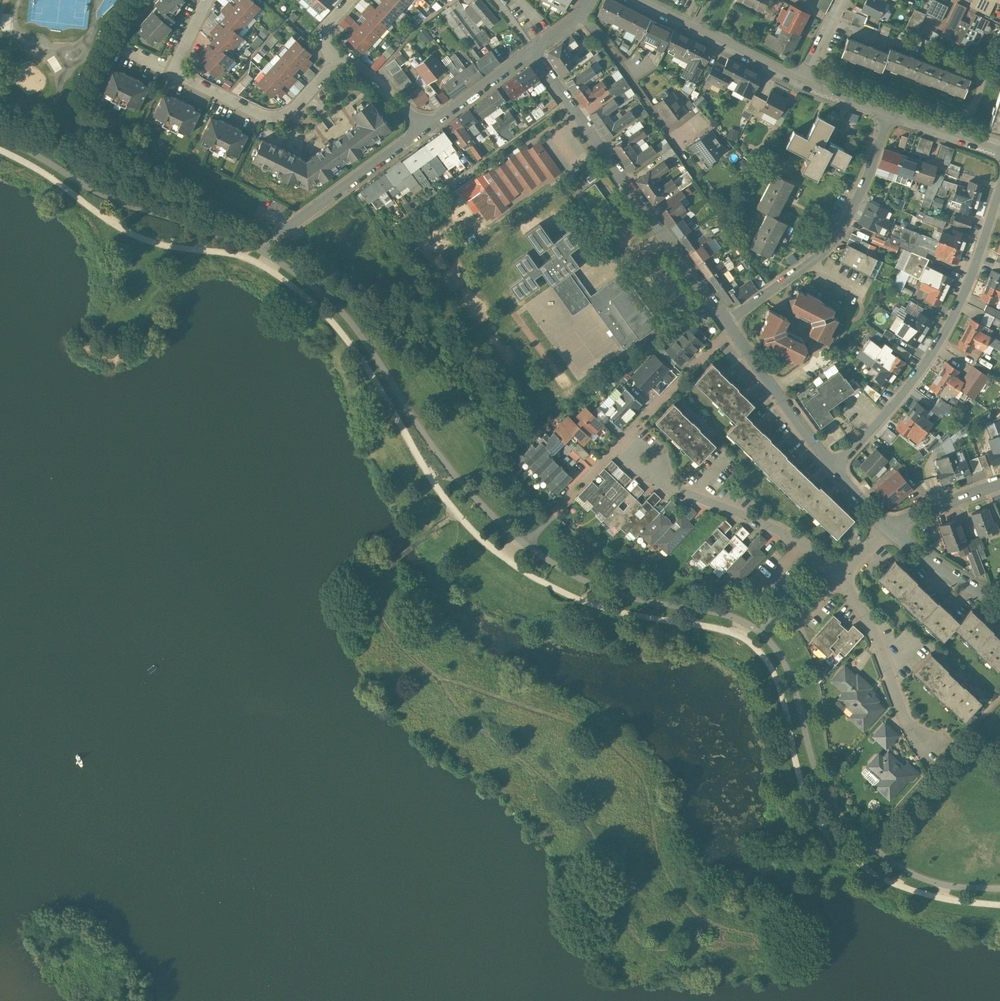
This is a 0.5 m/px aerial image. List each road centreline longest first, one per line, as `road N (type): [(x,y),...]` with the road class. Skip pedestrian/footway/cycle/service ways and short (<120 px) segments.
road 1 (residential): [(531,51),(728,322)]
road 2 (residential): [(999,201),(956,321),(908,389),(835,468)]
road 3 (residential): [(890,113),(836,237),(728,322)]
road 4 (residential): [(844,574),(810,544),(673,484),(643,454)]
road 5 (residential): [(343,53),(306,94),(278,110),(246,104),(174,69)]
road 6 (residential): [(844,574),(868,608),(919,743)]
road 7 (residential): [(803,83),(637,0)]
road 8 (residential): [(426,126),(277,231)]
road 9 (residential): [(730,326),(835,468)]
road 10 (residential): [(890,529),(999,600)]
road 11 (residential): [(531,51),(426,126)]
road 12 (residential): [(999,482),(890,529)]

